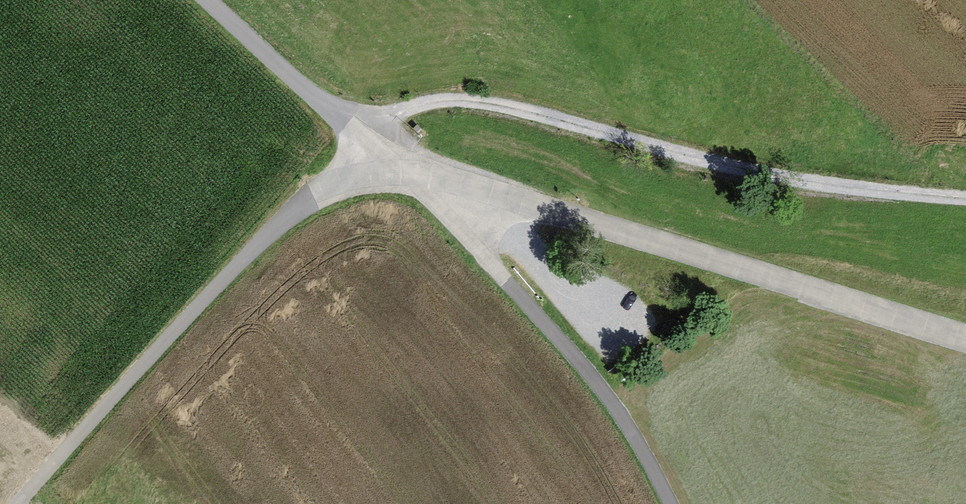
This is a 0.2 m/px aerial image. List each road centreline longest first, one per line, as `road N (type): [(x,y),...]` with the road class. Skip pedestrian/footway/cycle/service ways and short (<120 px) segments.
road 1 (unclassified): [(362,143),(406,109),(444,96),(509,100),(675,155),(772,176),(965,200)]
road 2 (unclassified): [(362,143),(14,503)]
road 3 (unclassified): [(669,503),(643,453),(513,280),(431,189),(362,143)]
road 4 (unclassified): [(211,0),(362,143)]

